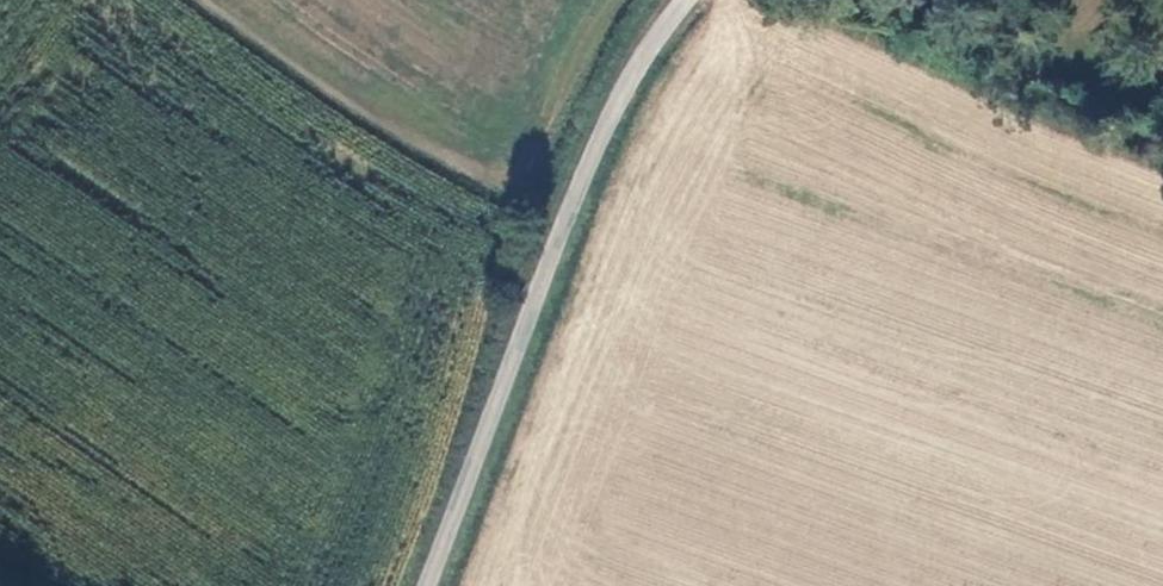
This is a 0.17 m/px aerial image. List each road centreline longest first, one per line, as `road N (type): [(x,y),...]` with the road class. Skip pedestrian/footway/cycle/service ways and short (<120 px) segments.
road 1 (unclassified): [(426,585),(611,113),(687,0)]

